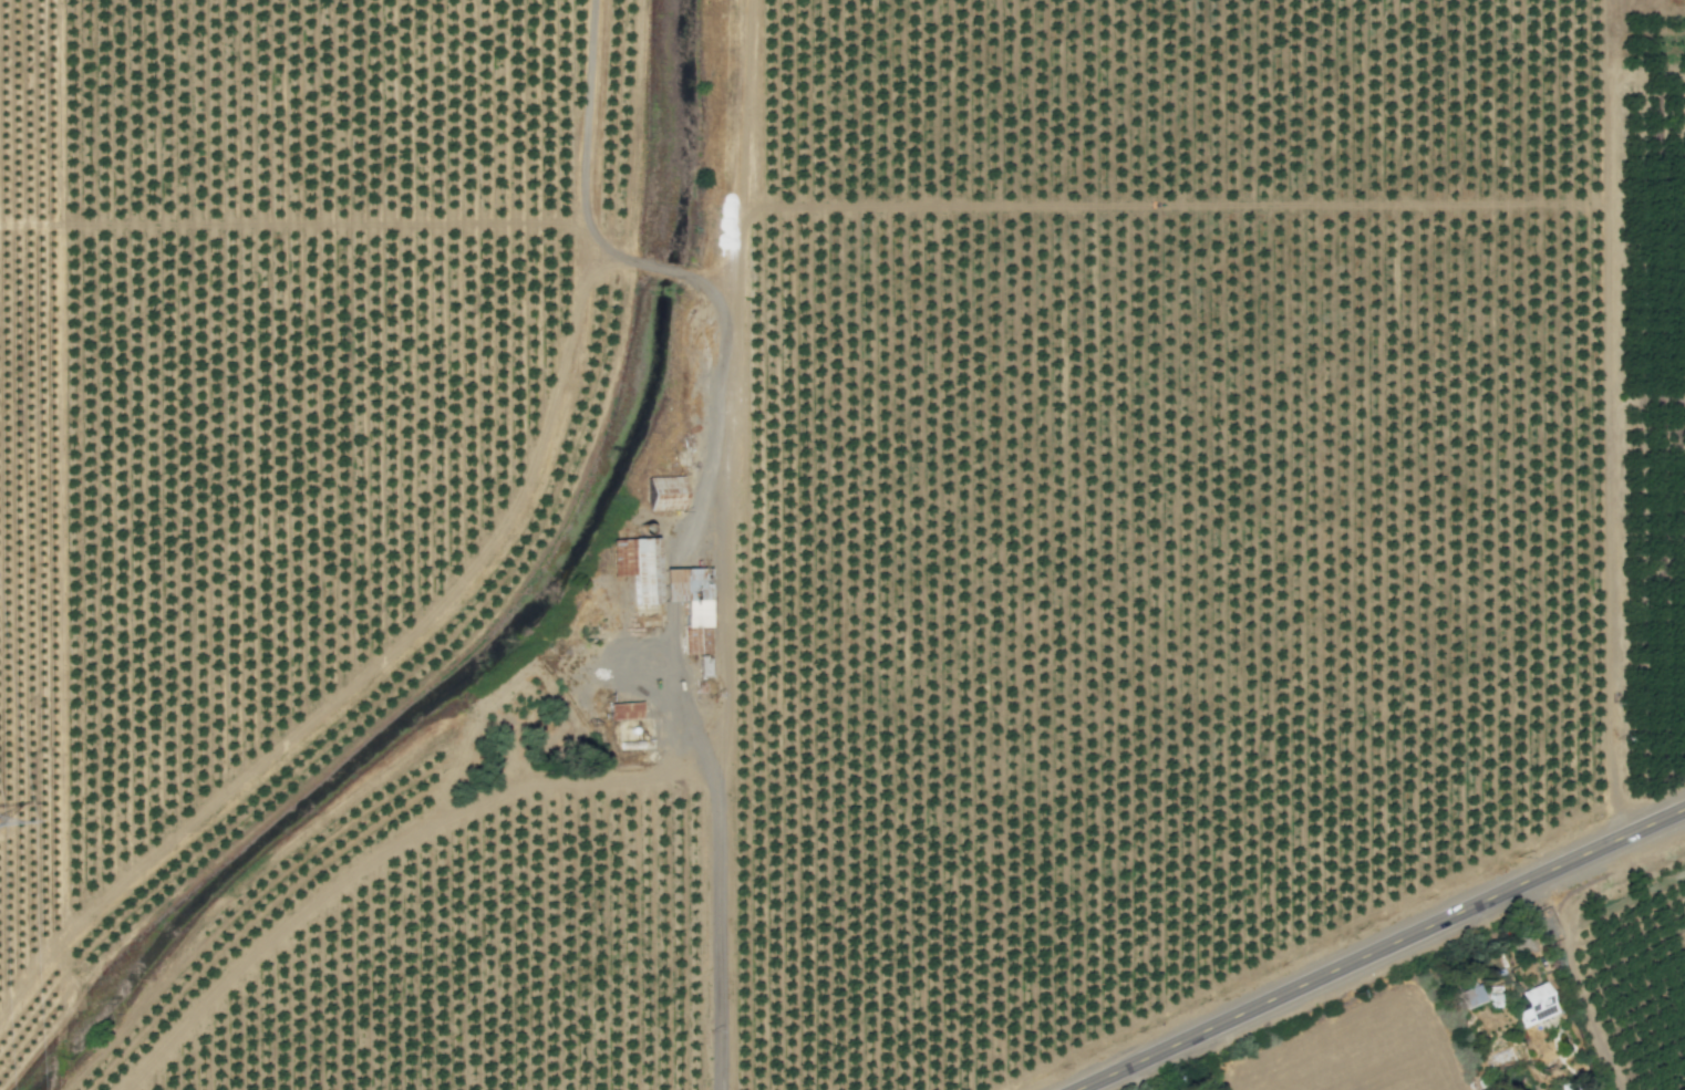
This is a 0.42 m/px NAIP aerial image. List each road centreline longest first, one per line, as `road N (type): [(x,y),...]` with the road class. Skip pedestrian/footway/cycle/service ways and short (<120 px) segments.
road 1 (secondary): [(1074,1089),(1684,809)]

